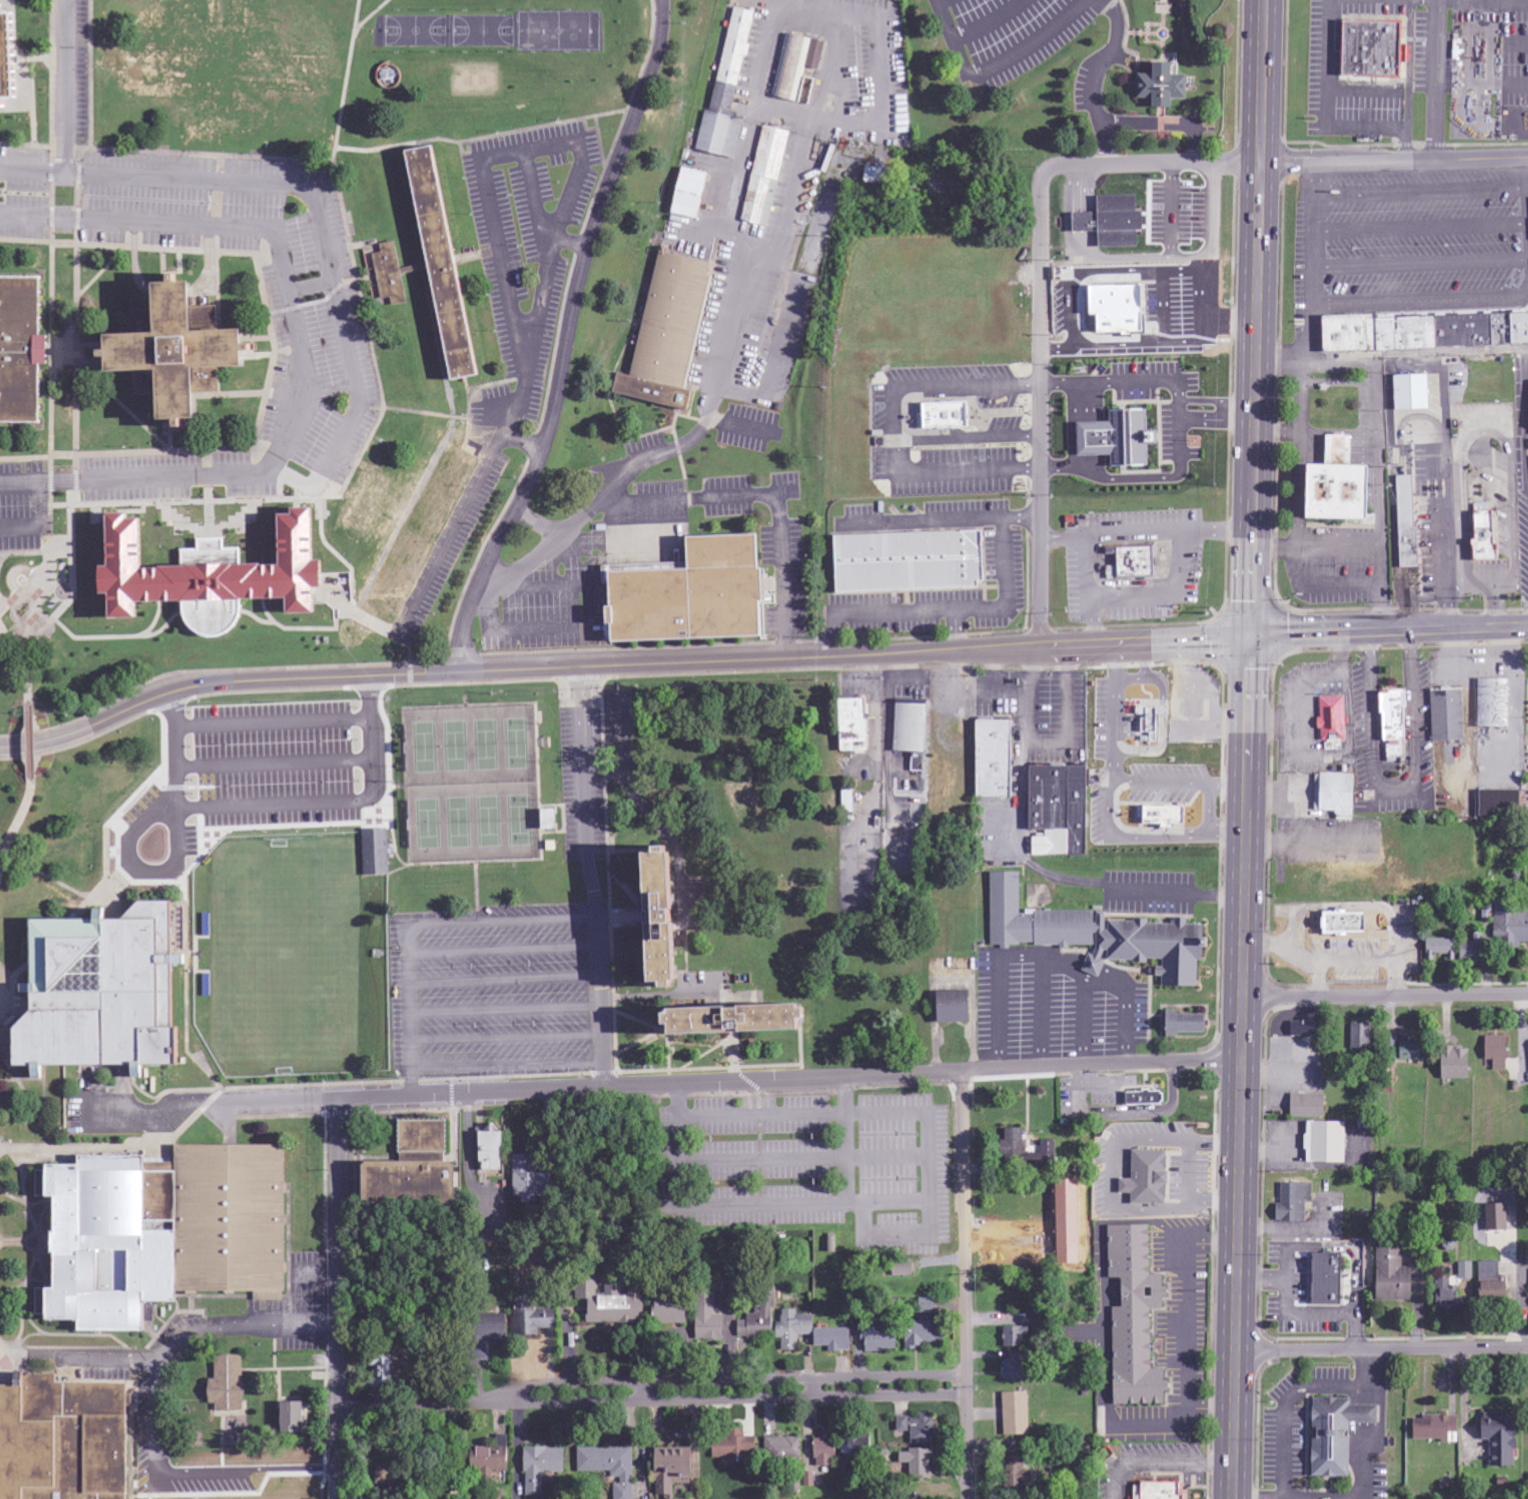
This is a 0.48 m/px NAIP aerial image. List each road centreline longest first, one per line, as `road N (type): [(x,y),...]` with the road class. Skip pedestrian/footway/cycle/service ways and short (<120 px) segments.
road 1 (primary): [(1233,1498),(1265,0)]
road 2 (tertiary): [(1251,638),(219,684),(153,698),(61,738),(0,748)]
road 3 (residential): [(75,1115),(1241,1061)]
road 4 (residential): [(663,0),(660,43),(581,278),(540,457),(479,587),(451,674)]
road 5 (residential): [(1261,167),(1065,167),(1049,175),(1041,647)]
road 6 (residential): [(966,1377),(536,1386),(468,1403)]
road 7 (residential): [(966,1396),(468,1403)]
road 8 (residential): [(967,1498),(961,1071)]
road 9 (residential): [(604,1088),(577,668)]
road 10 (residential): [(342,1498),(340,1098)]
road 11 (residential): [(1236,1354),(1527,1348)]
road 12 (residential): [(1243,996),(1527,992)]
road 13 (tertiary): [(1527,629),(1251,638)]
road 14 (residential): [(1261,167),(1527,161)]
road 15 (residential): [(64,172),(65,0)]
road 16 (residential): [(468,1403),(343,1409)]

